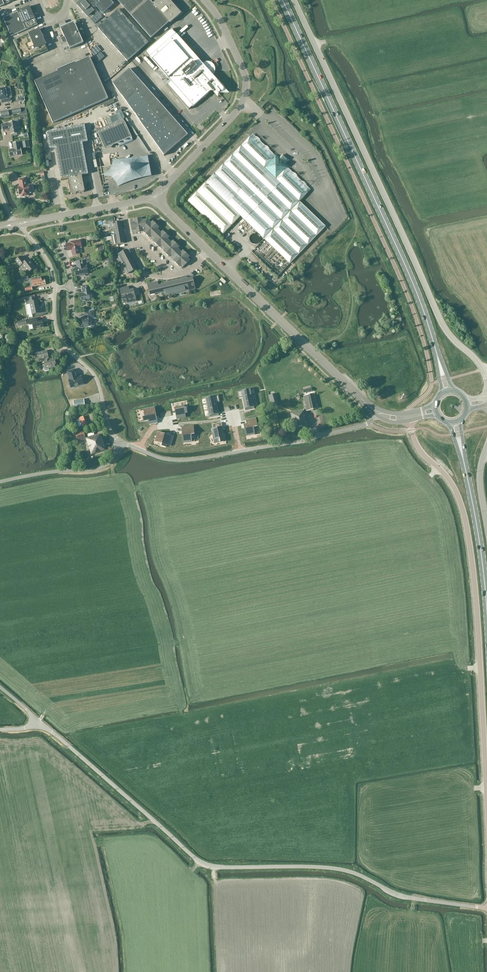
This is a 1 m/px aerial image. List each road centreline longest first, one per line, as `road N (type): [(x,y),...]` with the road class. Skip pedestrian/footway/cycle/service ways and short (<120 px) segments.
road 1 (unclassified): [(486,909),(397,896),(337,869),(205,865),(38,720)]
road 2 (unclassified): [(294,0),(439,317),(486,383)]
road 3 (unclassified): [(410,421),(418,447),(453,486),(466,523),(486,797)]
road 4 (primary): [(283,0),(432,336)]
road 5 (residential): [(121,443),(94,375),(59,336),(51,268),(18,224)]
road 6 (unclassified): [(153,196),(245,95),(243,71),(202,0)]
road 7 (unclassified): [(368,405),(207,250)]
road 8 (primary): [(486,615),(465,464)]
road 9 (unclassified): [(240,452),(363,425),(376,415)]
road 10 (unclassified): [(0,482),(99,469),(121,443)]
road 11 (unclassified): [(121,443),(173,460),(240,452)]

